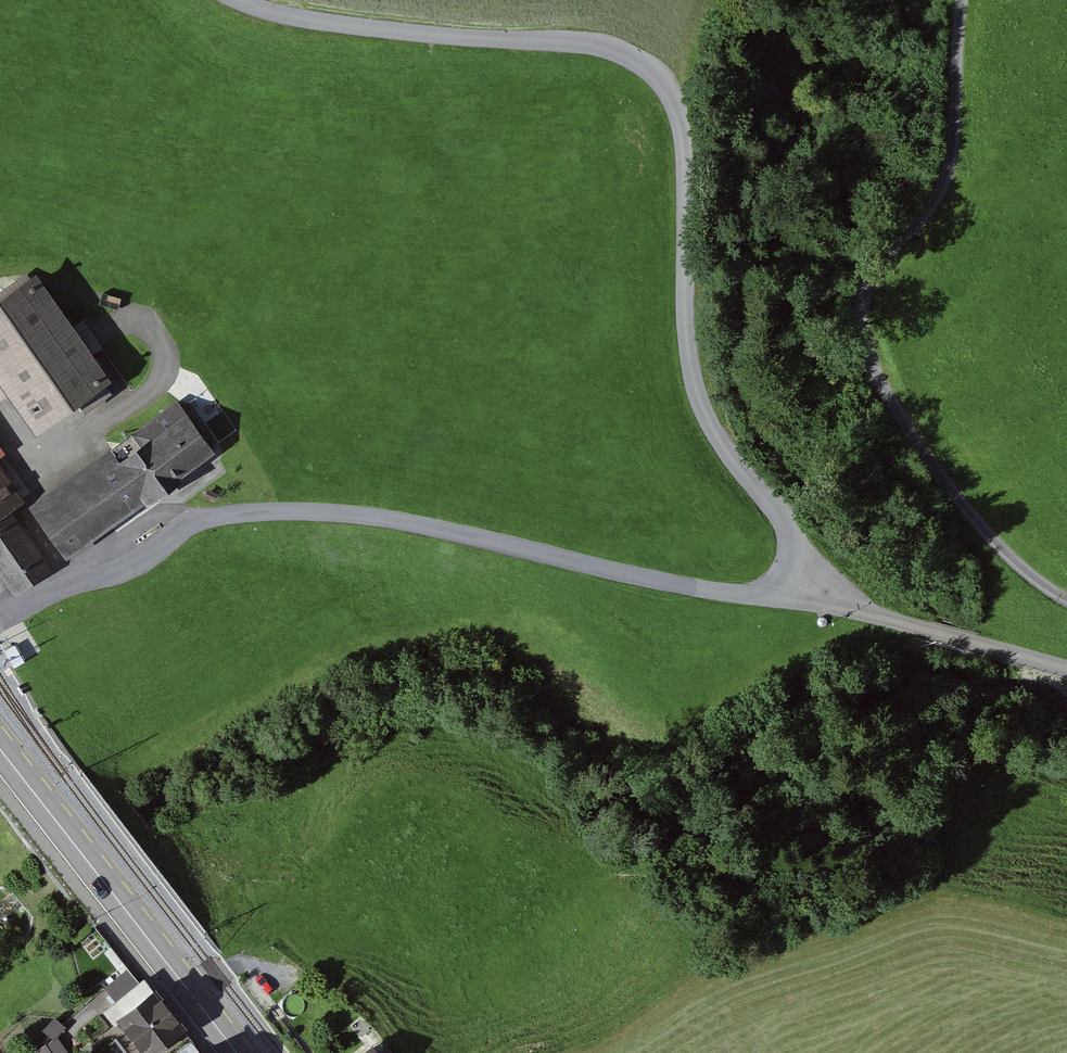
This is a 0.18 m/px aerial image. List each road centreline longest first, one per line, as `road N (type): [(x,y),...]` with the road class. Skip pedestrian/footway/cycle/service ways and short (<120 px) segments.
road 1 (unclassified): [(237,0),(312,22),(612,50),(646,69),(668,94),(684,154),(682,319),(691,382),(716,439),(793,543),(802,592)]
road 2 (unclassified): [(0,613),(66,582),(120,572),(210,518),(269,512),(418,525),(733,594),(802,592)]
road 3 (track): [(1066,598),(995,542),(943,481),(865,336),(862,300),(886,255),(924,218),(948,177),(963,0)]
road 4 (secondary): [(0,749),(237,1052)]
road 5 (unclassified): [(802,592),(1066,668)]

